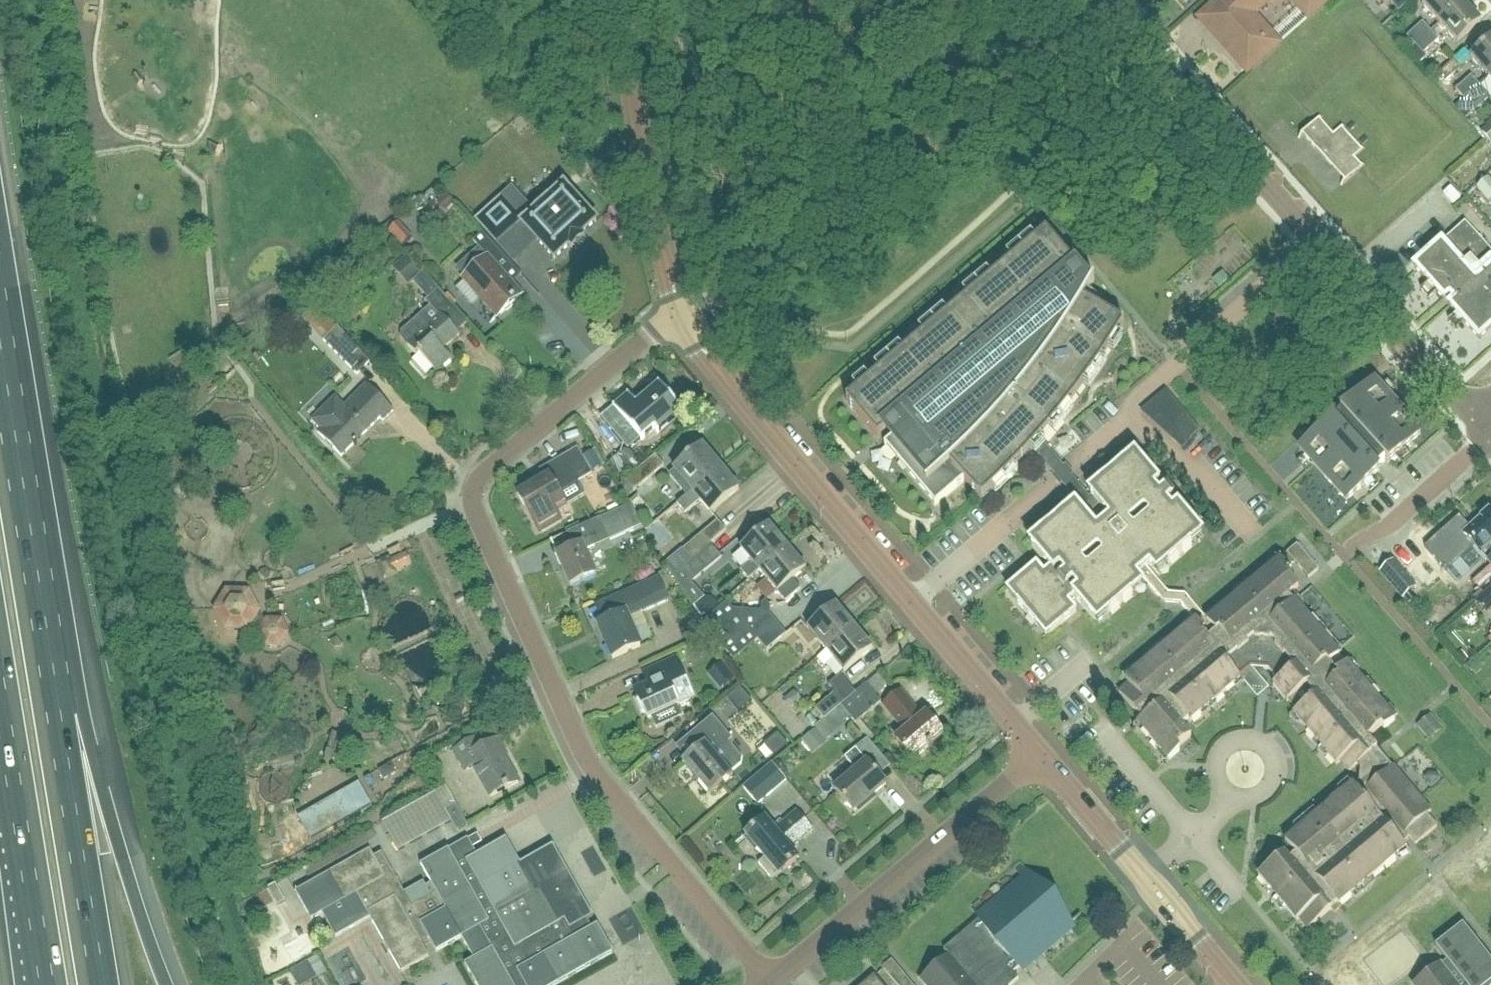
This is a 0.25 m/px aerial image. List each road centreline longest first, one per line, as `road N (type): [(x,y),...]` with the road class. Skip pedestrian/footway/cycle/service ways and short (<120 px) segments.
road 1 (residential): [(769,984),(587,763),(472,506),(479,478),(651,332),(687,318)]
road 2 (tertiary): [(1040,757),(729,383),(687,318)]
road 3 (residential): [(1473,416),(1100,0)]
road 4 (motorway): [(55,710),(0,355)]
road 5 (tertiary): [(769,984),(1040,757)]
road 6 (tertiary): [(687,318),(667,269),(618,0)]
road 7 (motorway): [(0,684),(49,984)]
road 8 (tertiary): [(1234,984),(1040,757)]
road 9 (motorway): [(166,984),(55,710)]
road 10 (motorway): [(100,984),(55,710)]

